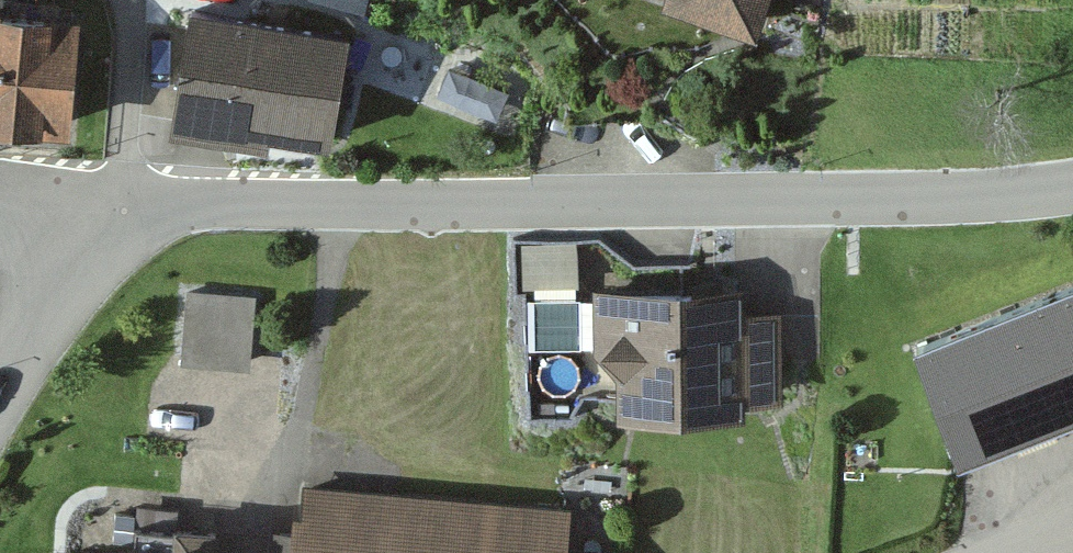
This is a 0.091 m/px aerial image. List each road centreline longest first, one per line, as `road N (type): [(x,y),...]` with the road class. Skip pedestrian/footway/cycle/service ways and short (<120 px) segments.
road 1 (residential): [(0,391),(123,195),(949,199),(1072,190)]

